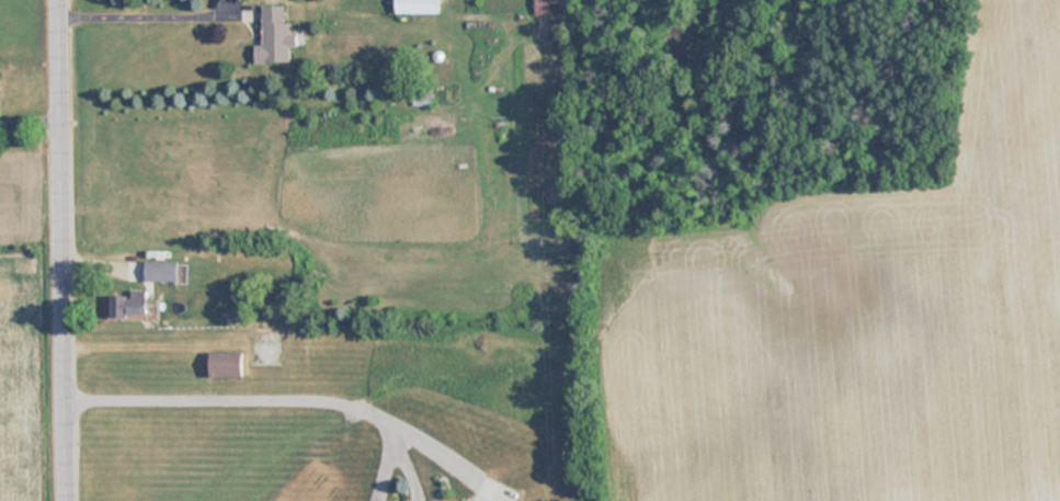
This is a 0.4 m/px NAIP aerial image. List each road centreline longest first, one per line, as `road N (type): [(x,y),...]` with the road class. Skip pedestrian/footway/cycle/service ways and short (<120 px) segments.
road 1 (residential): [(71,500),(63,0)]

